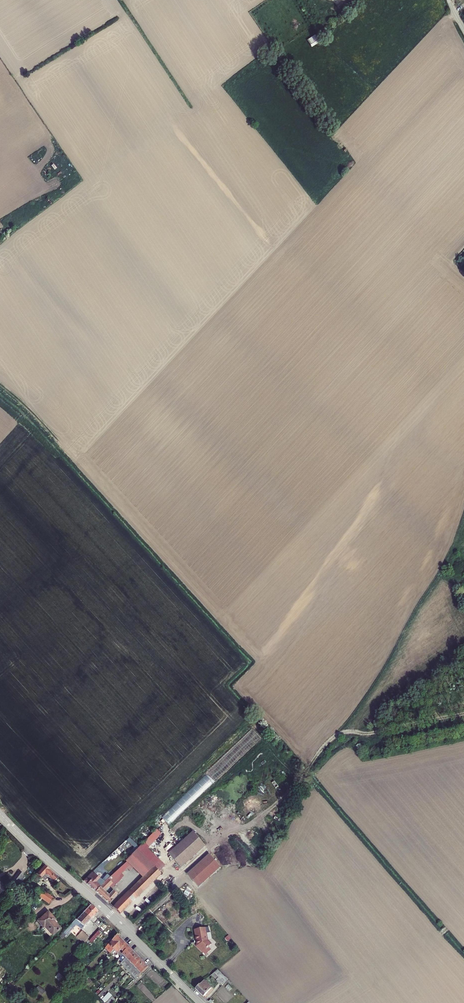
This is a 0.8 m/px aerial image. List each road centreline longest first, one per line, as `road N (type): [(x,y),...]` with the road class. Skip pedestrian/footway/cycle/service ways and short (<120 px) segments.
road 1 (unclassified): [(0,813),(200,1002)]

